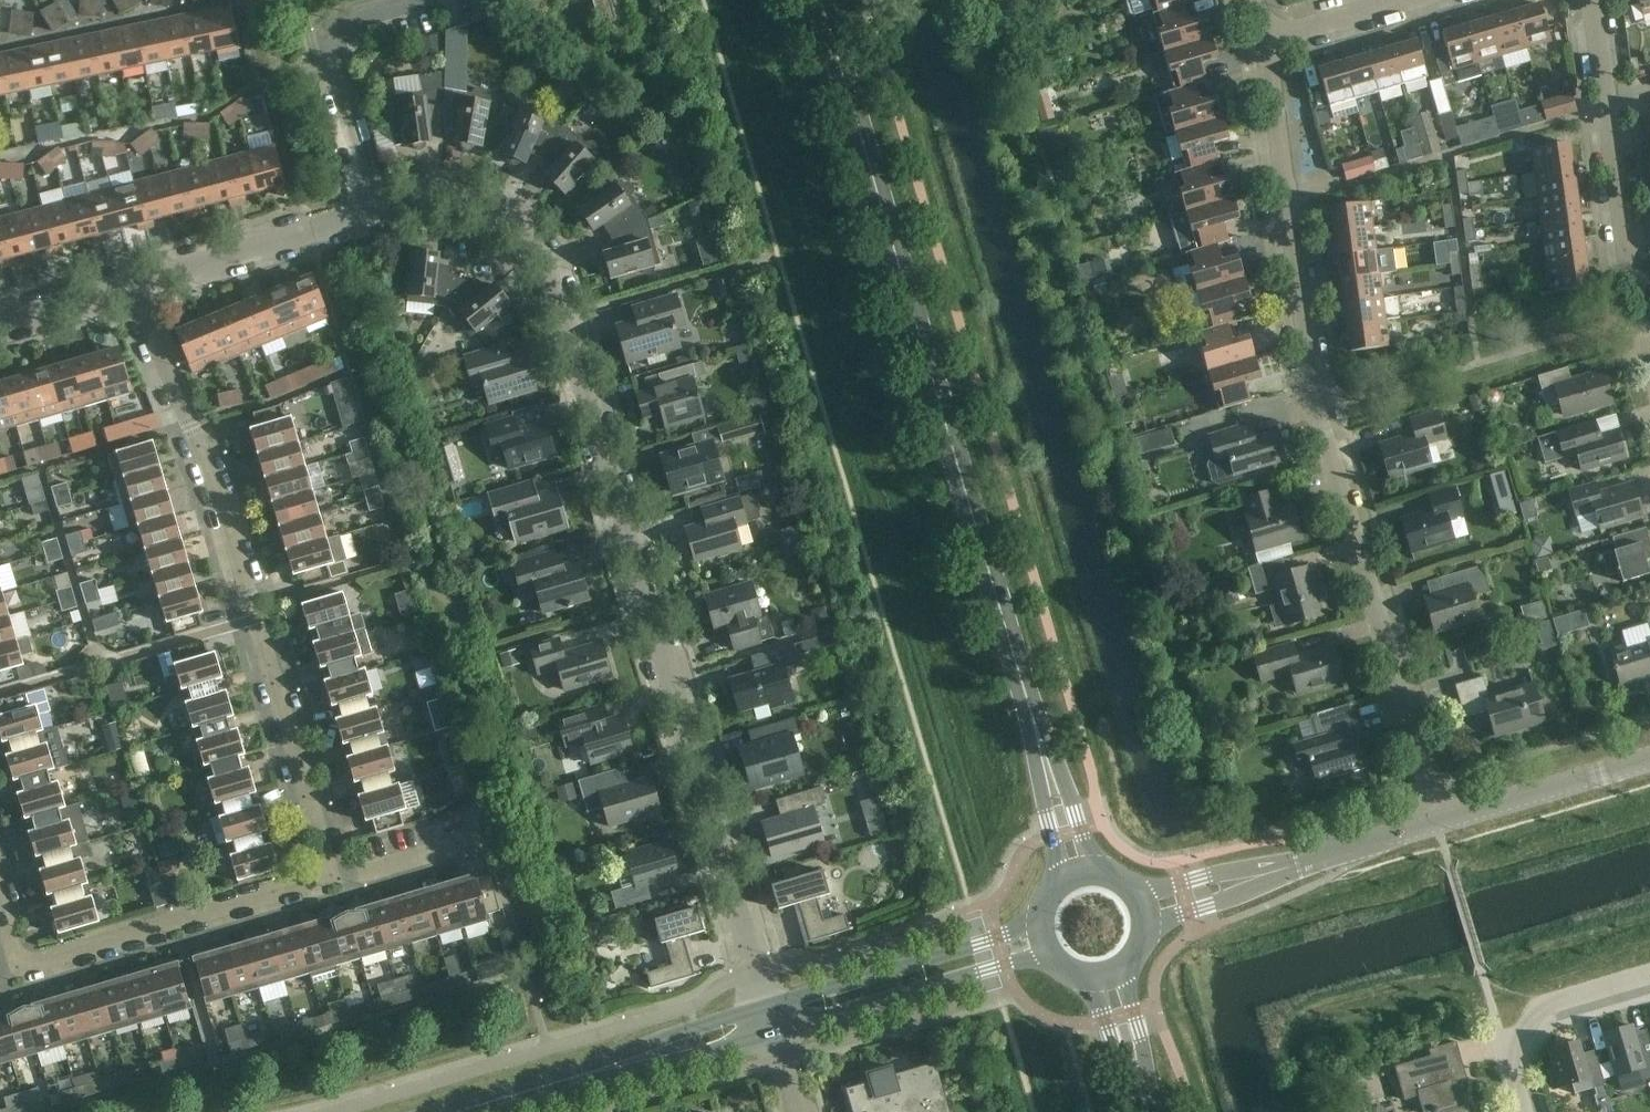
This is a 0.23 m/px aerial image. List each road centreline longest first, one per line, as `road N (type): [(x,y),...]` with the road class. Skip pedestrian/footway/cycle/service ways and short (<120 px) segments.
road 1 (residential): [(380,213),(526,222),(578,301),(764,1004)]
road 2 (residential): [(1440,826),(1322,388),(1275,38)]
road 3 (tertiary): [(1045,752),(822,0)]
road 4 (residential): [(350,892),(217,496),(131,286)]
road 5 (residential): [(1649,357),(1593,0)]
road 6 (residential): [(39,986),(350,892)]
road 7 (residential): [(454,0),(354,30),(380,213)]
road 8 (tertiary): [(1038,923),(764,1004)]
road 9 (tertiary): [(773,1034),(1045,952)]
road 10 (residential): [(131,286),(380,213)]
road 11 (residential): [(1528,1111),(1511,1053),(1540,1015),(1649,982)]
road 12 (residential): [(1440,826),(1649,764)]
road 13 (residential): [(1259,878),(1440,826)]
road 14 (tertiary): [(599,1069),(699,1055),(773,1034)]
road 15 (tertiary): [(764,1004),(599,1069)]
road 16 (residential): [(350,892),(510,852)]
road 17 (tertiary): [(455,1111),(599,1069)]
road 18 (residential): [(0,328),(131,286)]
road 19 (residential): [(1275,38),(1405,0)]
road 20 (tertiary): [(1045,752),(1044,802),(1063,879)]
road 21 (residential): [(0,864),(39,986)]
road 22 (tertiary): [(1094,870),(1045,752)]
road 23 (residential): [(1136,894),(1211,877),(1259,878)]
road 24 (residential): [(1259,878),(1146,926)]

